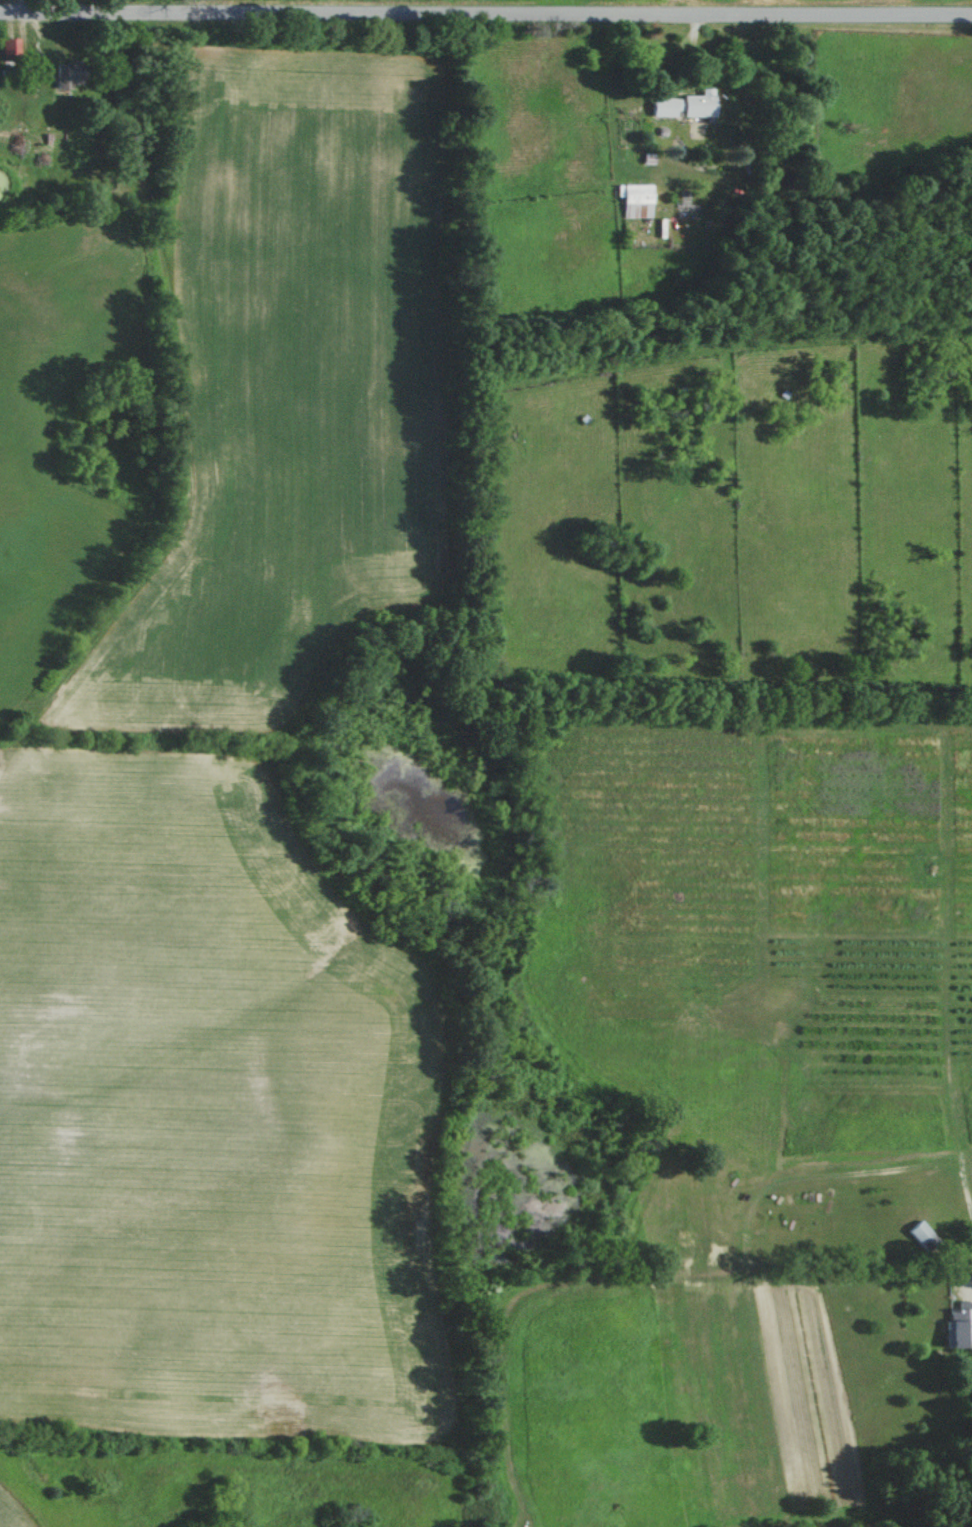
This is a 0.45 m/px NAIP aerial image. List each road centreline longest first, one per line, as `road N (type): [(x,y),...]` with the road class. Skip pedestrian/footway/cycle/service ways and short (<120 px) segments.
road 1 (residential): [(0,11),(971,15)]

